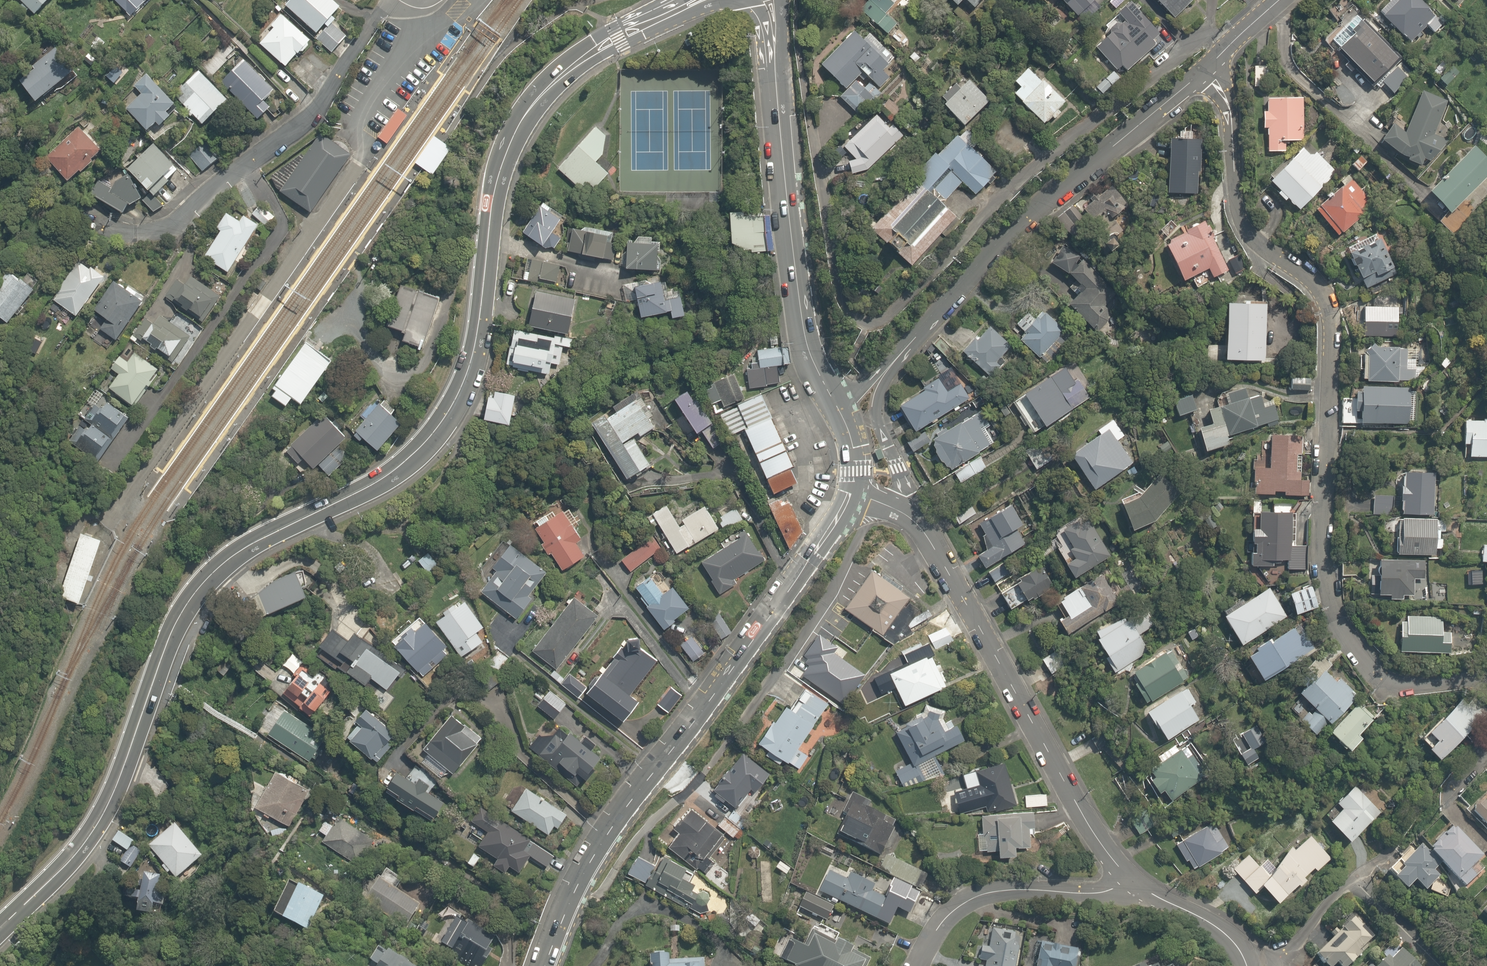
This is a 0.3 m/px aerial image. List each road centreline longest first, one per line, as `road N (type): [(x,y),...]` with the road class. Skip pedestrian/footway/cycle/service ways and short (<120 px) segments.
road 1 (secondary): [(695,0),(588,50),(551,82),(503,162),(478,337),(458,398),(427,445),(375,488),(278,526),(215,570),(183,610),(152,675),(102,815),(0,925)]
road 2 (residential): [(1206,72),(1242,224),(1310,280),(1329,313),(1321,544),(1336,621),(1373,671),(1396,681),(1486,688)]
road 3 (secondary): [(544,965),(572,895),(618,816),(852,493)]
road 4 (track): [(361,111),(352,174),(100,535)]
road 5 (residential): [(392,0),(313,114),(167,223),(118,230),(28,164)]
road 6 (residential): [(1137,885),(1071,800),(948,571),(903,514)]
road 7 (secondary): [(839,407),(808,348),(802,313),(763,0)]
road 8 (residential): [(1206,72),(1040,209),(940,313)]
road 9 (residential): [(916,965),(951,911),(978,895),(1137,885)]
road 10 (residential): [(940,313),(879,394),(881,431),(904,483),(903,514)]
road 11 (residential): [(1247,965),(1298,934),(1359,873),(1396,853)]
road 12 (residential): [(1247,965),(1221,929),(1137,885)]
road 13 (residential): [(839,407),(940,313)]
road 14 (residential): [(1486,751),(1450,798),(1454,813),(1486,845)]

